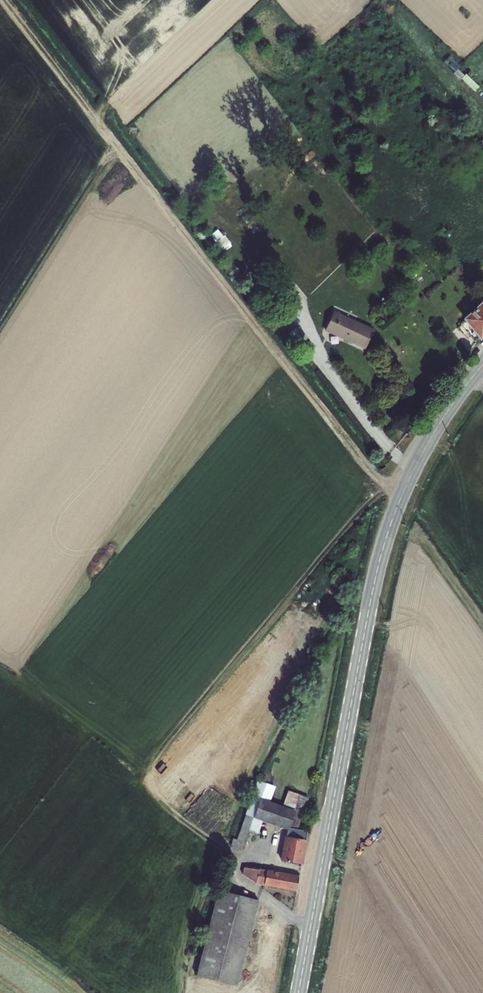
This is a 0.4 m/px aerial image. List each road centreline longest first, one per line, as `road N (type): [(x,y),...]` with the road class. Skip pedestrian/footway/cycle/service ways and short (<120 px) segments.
road 1 (tertiary): [(482,363),(428,442),(384,542),(298,992)]
road 2 (track): [(399,499),(4,0)]

